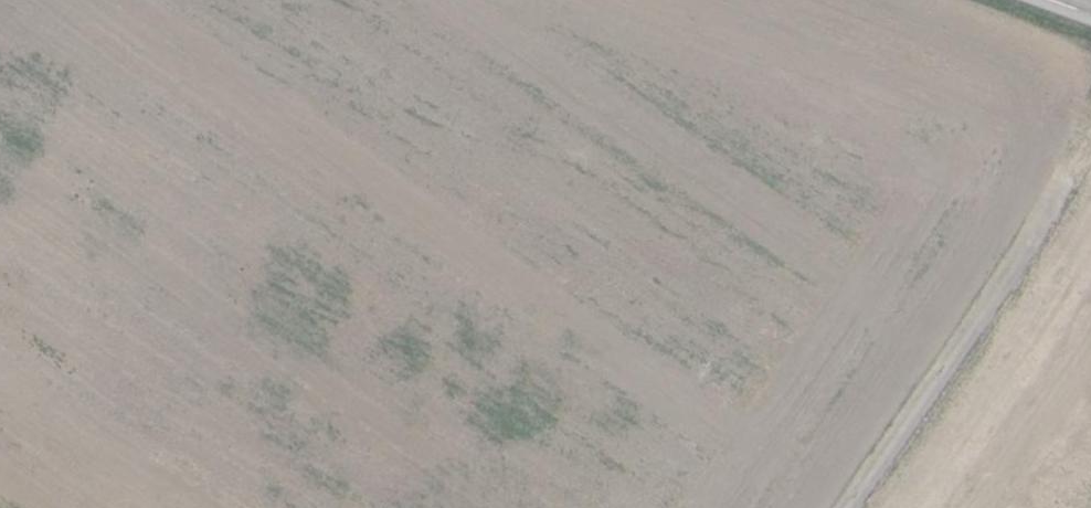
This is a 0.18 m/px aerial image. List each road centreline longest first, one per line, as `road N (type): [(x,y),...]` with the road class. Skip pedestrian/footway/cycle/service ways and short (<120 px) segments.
road 1 (track): [(1090,119),(1021,247),(837,507)]

